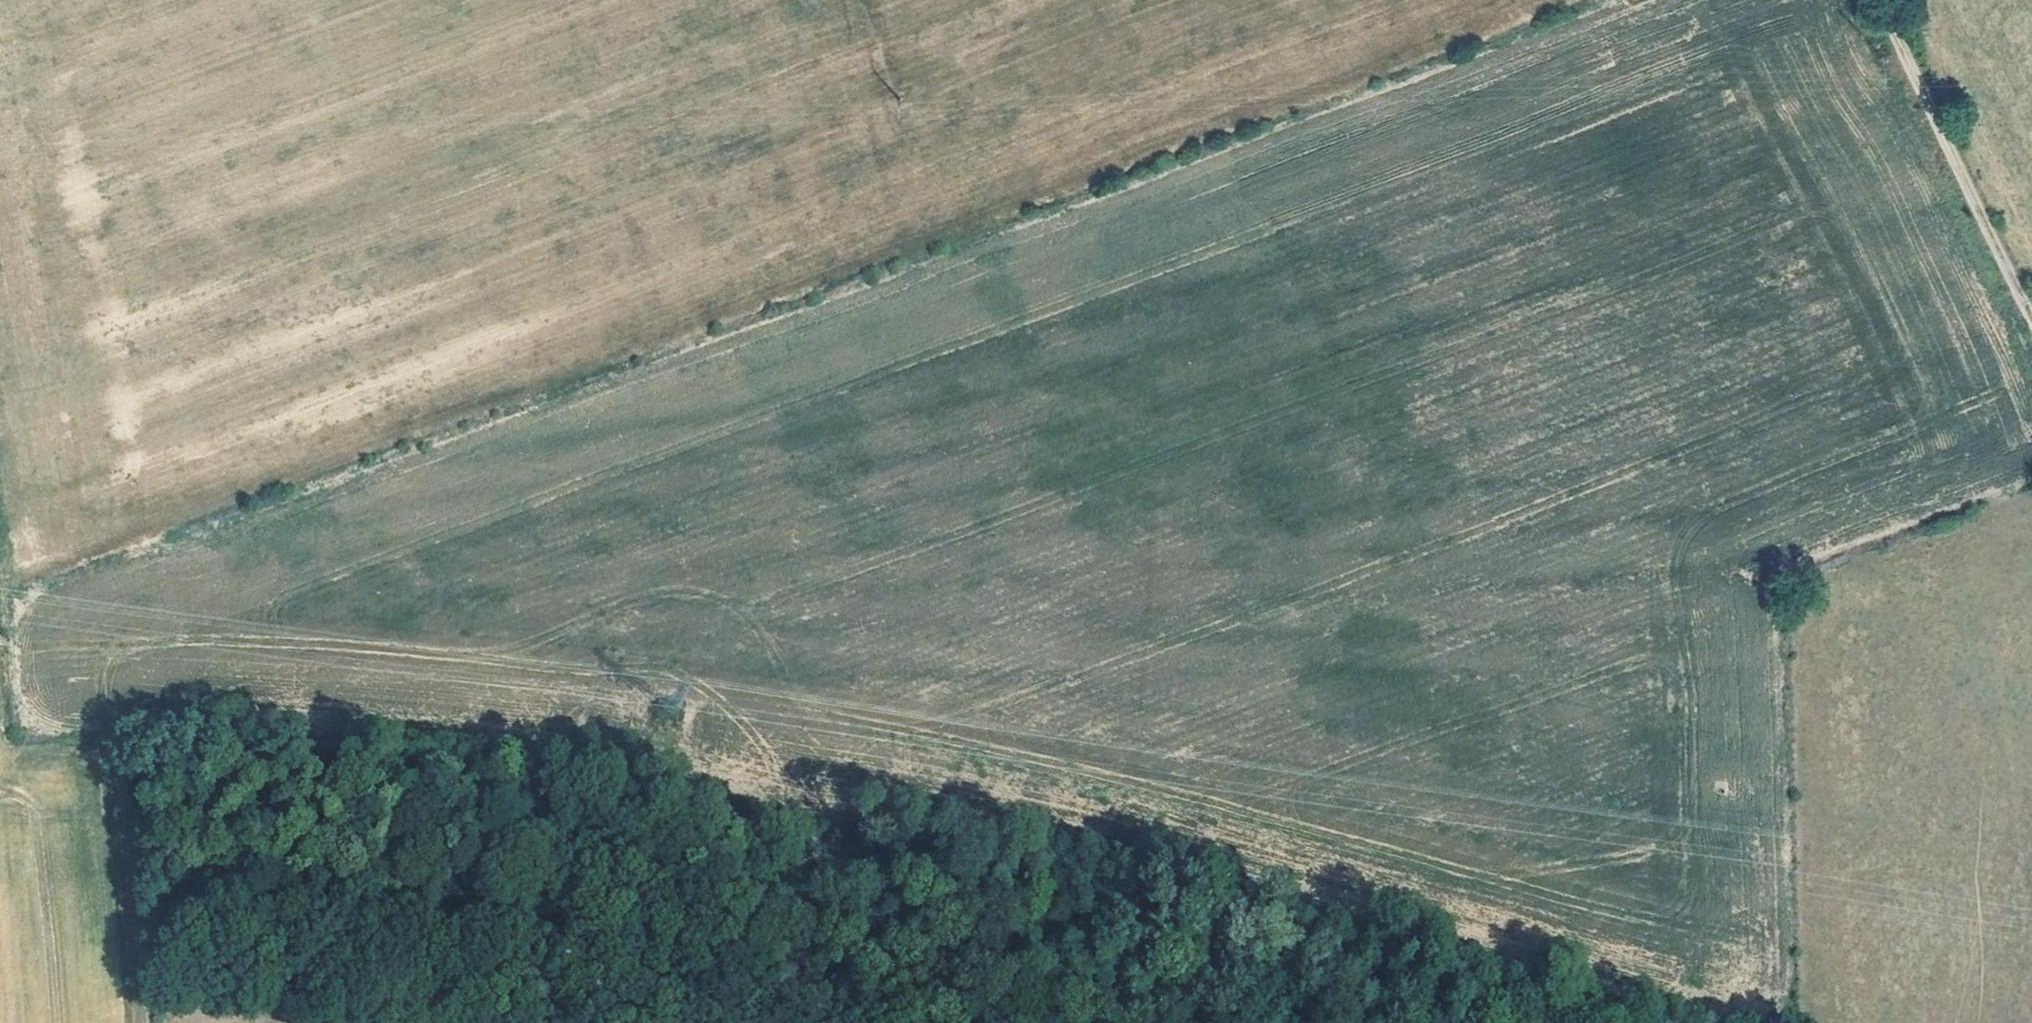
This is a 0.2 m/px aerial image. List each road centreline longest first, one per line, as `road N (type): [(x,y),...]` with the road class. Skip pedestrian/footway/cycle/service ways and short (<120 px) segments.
road 1 (track): [(1871,0),(2031,315)]
road 2 (track): [(139,1022),(116,764)]

